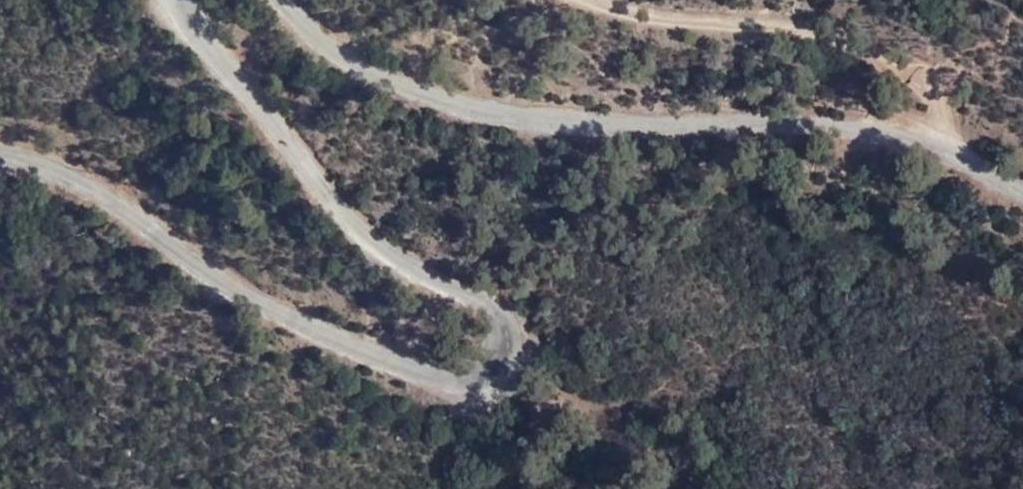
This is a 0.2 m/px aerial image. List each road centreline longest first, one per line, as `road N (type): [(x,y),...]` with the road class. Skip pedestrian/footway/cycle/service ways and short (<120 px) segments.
road 1 (unclassified): [(0,152),(53,166),(248,296),(381,358),(465,387),(496,381),(521,360),(525,335),(506,305),(416,269),(353,225),(184,15),(180,0)]
road 2 (unclassified): [(278,0),(337,57),(429,103),(641,126),(782,125),(907,135),(954,149),(1022,190)]
road 3 (track): [(603,0),(634,11),(837,29),(917,70),(942,104),(954,149)]

